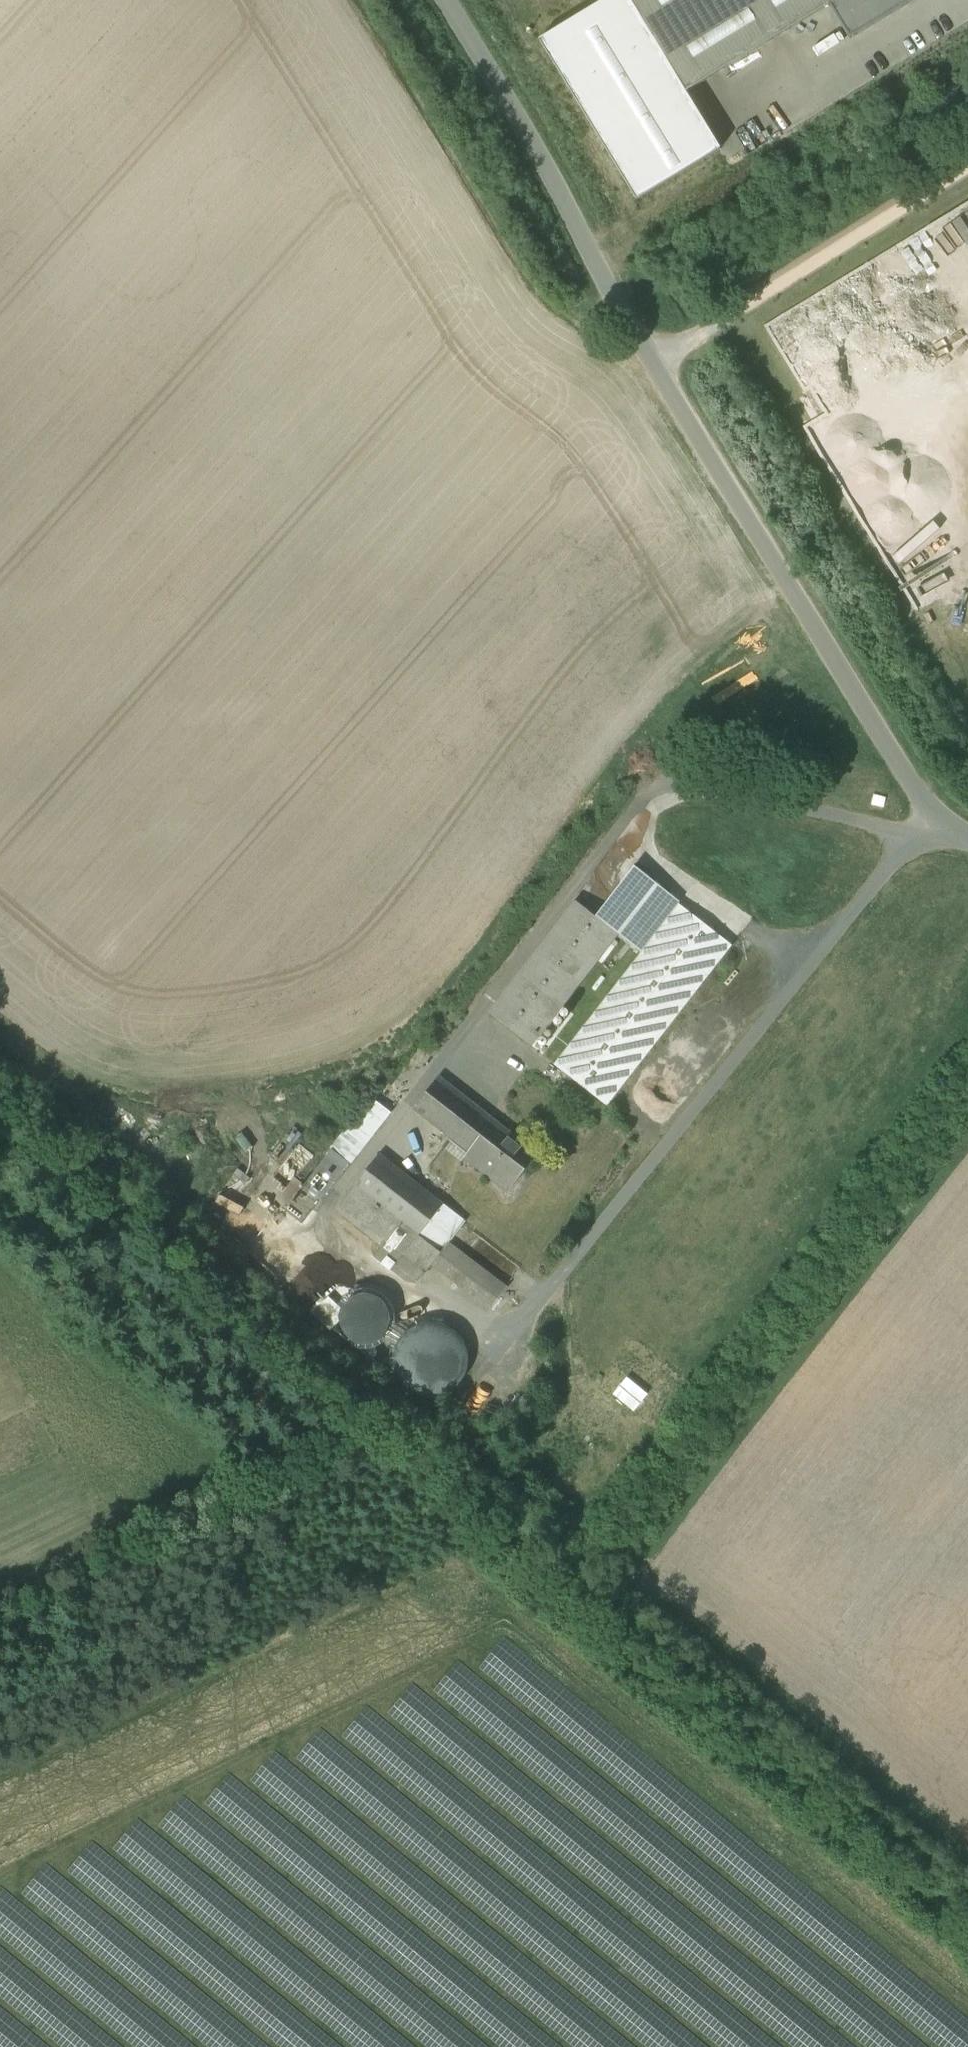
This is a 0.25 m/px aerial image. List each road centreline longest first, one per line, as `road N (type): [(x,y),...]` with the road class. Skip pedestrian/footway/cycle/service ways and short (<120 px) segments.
road 1 (unclassified): [(967,839),(920,801),(653,365)]
road 2 (unclassified): [(653,365),(447,0)]
road 3 (residential): [(653,365),(967,165)]

